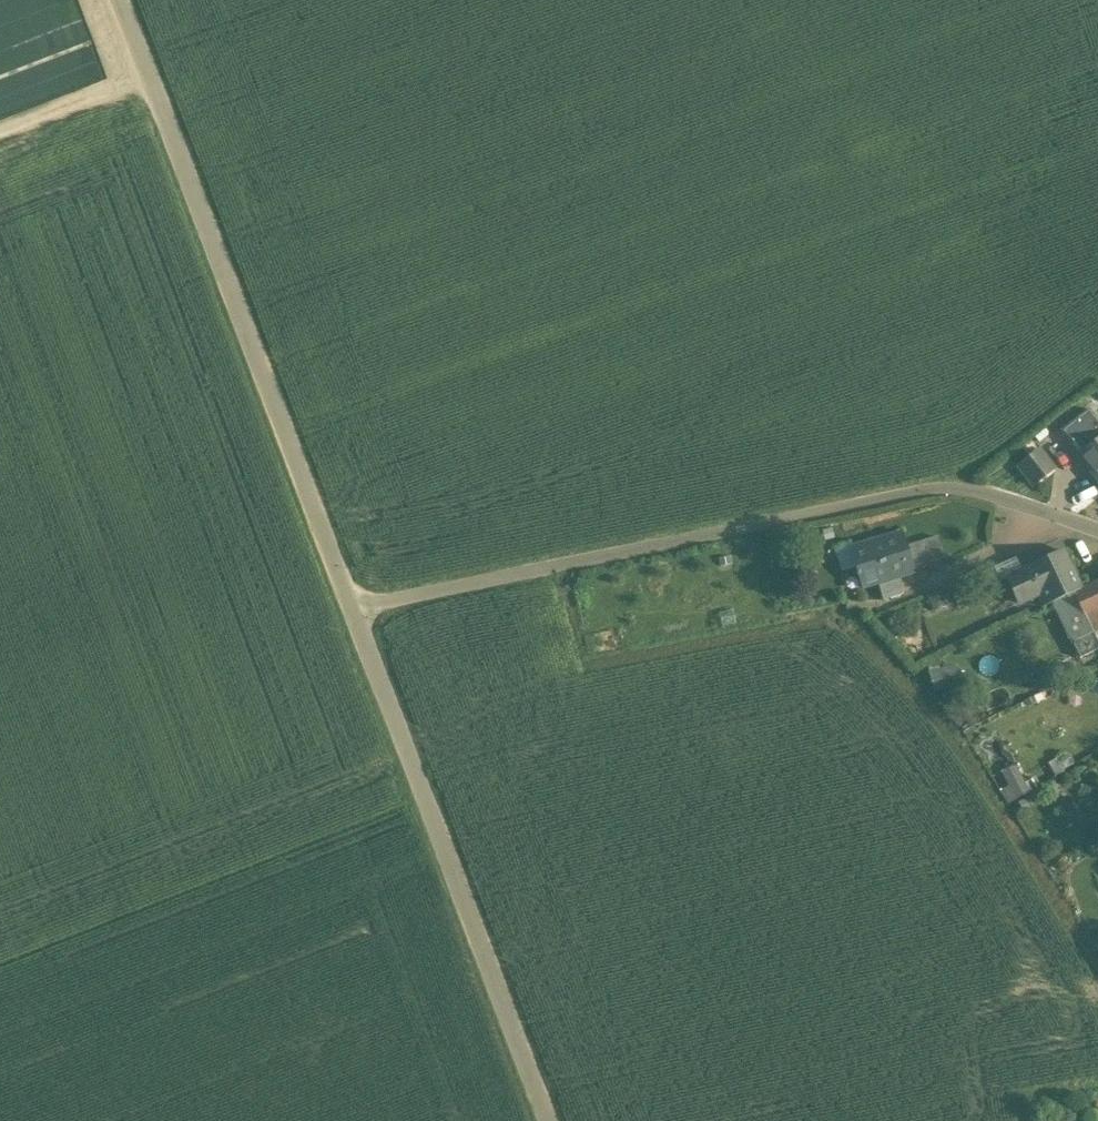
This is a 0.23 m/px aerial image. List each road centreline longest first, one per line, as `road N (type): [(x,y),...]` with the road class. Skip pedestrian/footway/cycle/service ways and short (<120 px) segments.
road 1 (residential): [(351,608),(923,492),(984,494),(1097,531)]
road 2 (unclassified): [(351,608),(119,0)]
road 3 (residential): [(548,1120),(351,608)]

